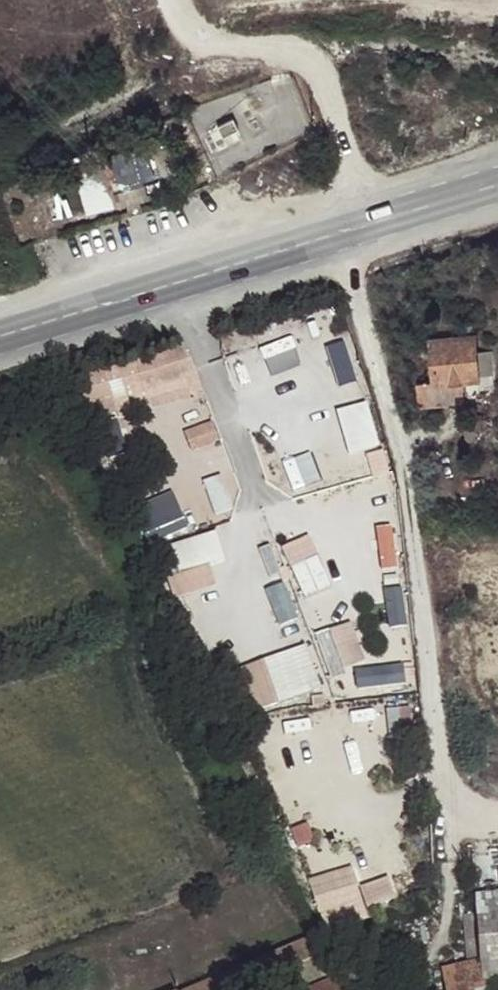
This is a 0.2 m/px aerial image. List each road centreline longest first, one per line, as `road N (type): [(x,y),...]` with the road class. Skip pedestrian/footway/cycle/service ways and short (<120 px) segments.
road 1 (unclassified): [(497,813),(472,809),(444,775),(407,442),(343,240)]
road 2 (secondary): [(343,240),(0,341)]
road 3 (residential): [(179,0),(196,39),(218,51),(316,54),(373,231)]
road 4 (secondary): [(497,192),(373,231)]

